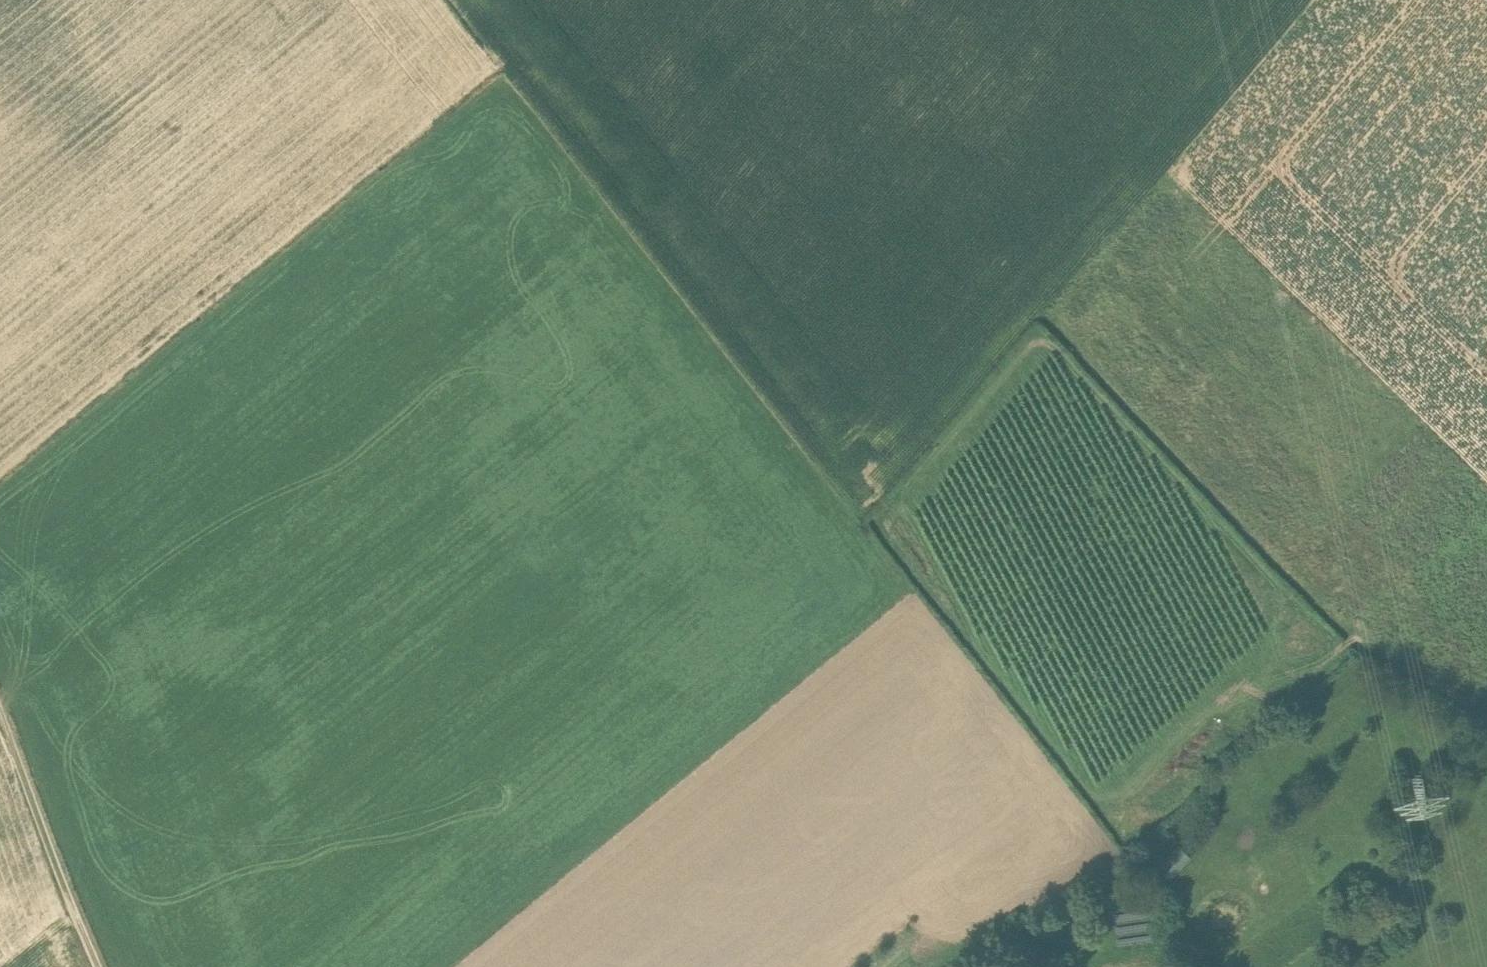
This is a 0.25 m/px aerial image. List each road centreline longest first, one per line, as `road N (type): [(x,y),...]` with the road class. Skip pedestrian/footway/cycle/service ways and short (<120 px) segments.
road 1 (track): [(98,966),(0,716)]

